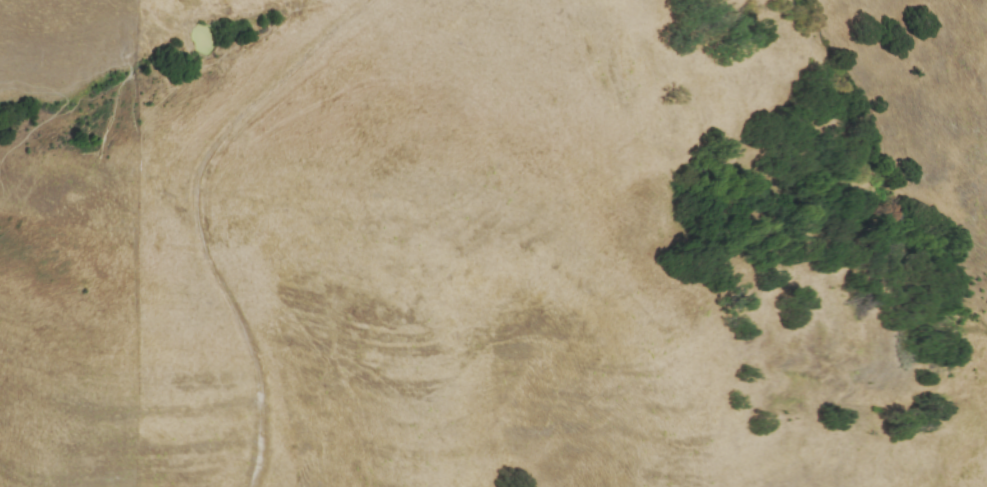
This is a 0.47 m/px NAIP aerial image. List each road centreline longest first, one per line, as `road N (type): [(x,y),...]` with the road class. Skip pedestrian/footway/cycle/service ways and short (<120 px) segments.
road 1 (track): [(249,486),(259,441),(258,379),(197,218),(201,167),(249,104),(373,0)]

